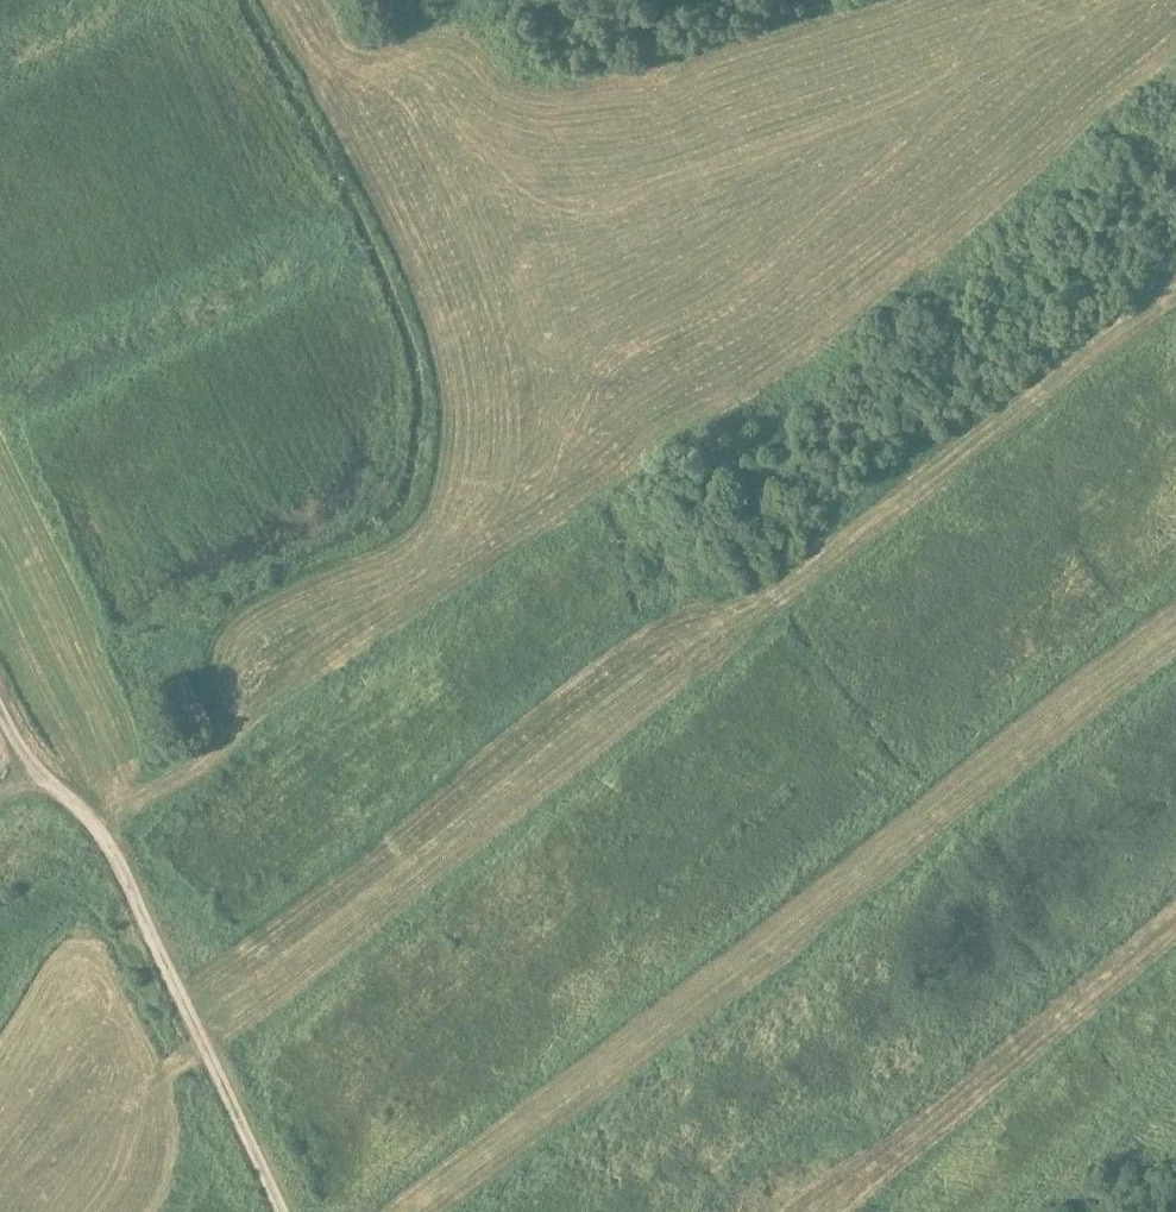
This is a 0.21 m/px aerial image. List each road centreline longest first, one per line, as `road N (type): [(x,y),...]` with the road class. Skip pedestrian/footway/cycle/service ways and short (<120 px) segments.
road 1 (track): [(35,766),(100,842),(279,1211)]

